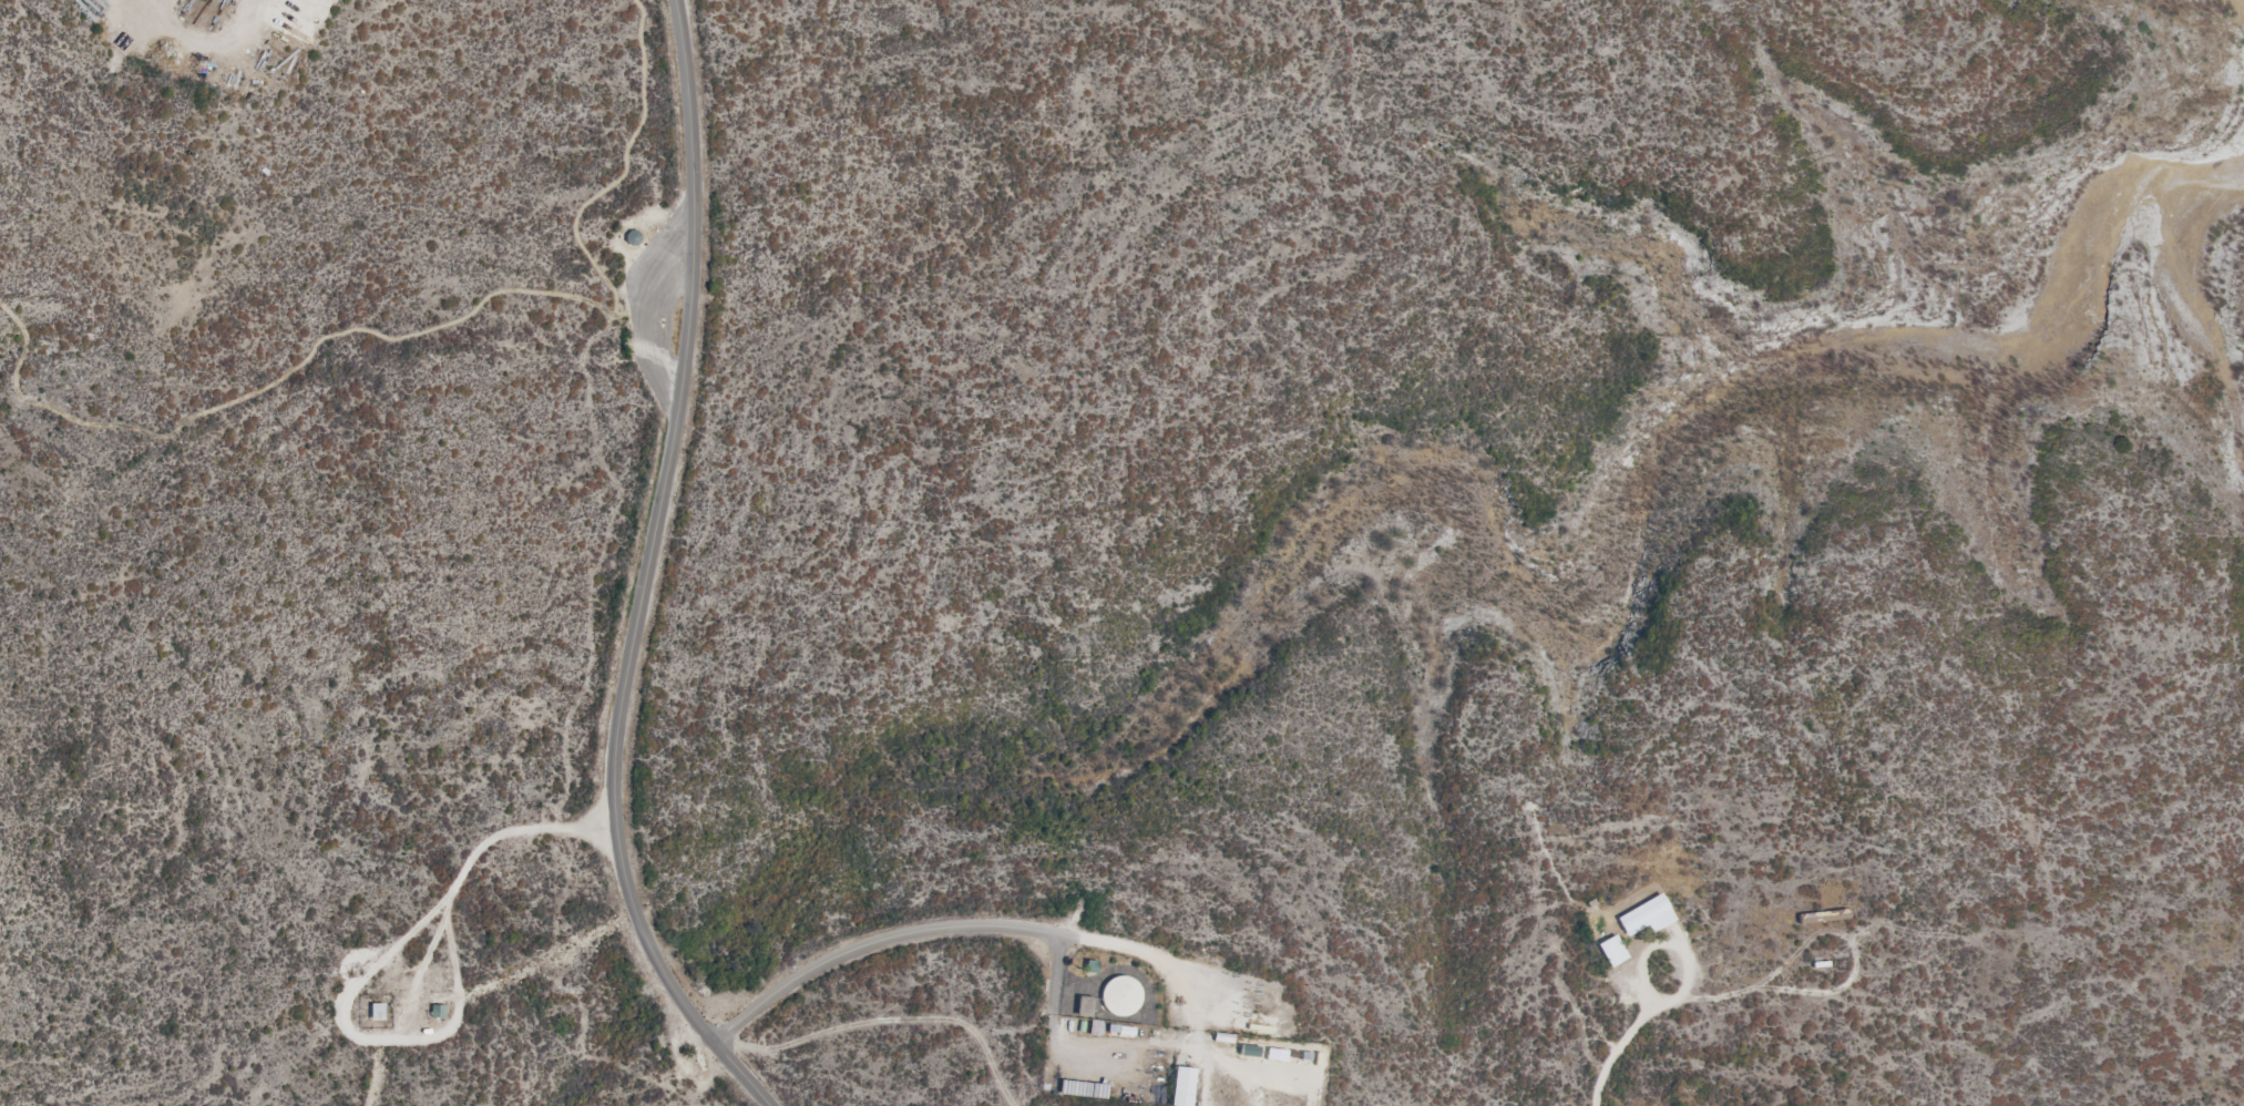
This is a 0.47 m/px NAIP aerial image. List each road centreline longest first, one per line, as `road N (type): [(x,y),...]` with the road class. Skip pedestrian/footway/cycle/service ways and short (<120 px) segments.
road 1 (residential): [(677,0),(697,199),(691,324),(621,709),(616,826),(633,910),(663,975),(772,1105)]
road 2 (residential): [(1661,931),(1697,979),(1631,1040),(1611,1068),(1604,1105)]

